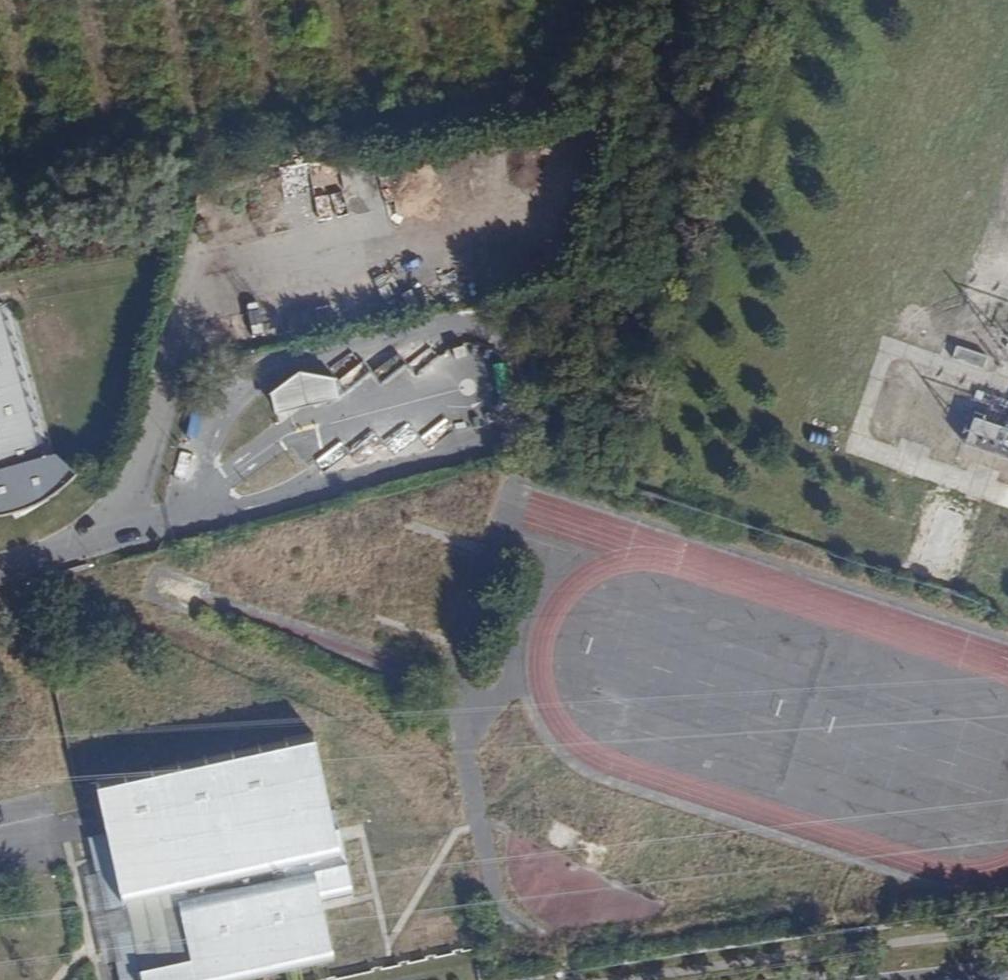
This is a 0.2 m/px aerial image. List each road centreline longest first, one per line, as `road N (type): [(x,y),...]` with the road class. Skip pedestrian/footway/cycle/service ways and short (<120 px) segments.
road 1 (unclassified): [(0,574),(106,543),(135,492),(170,379)]

